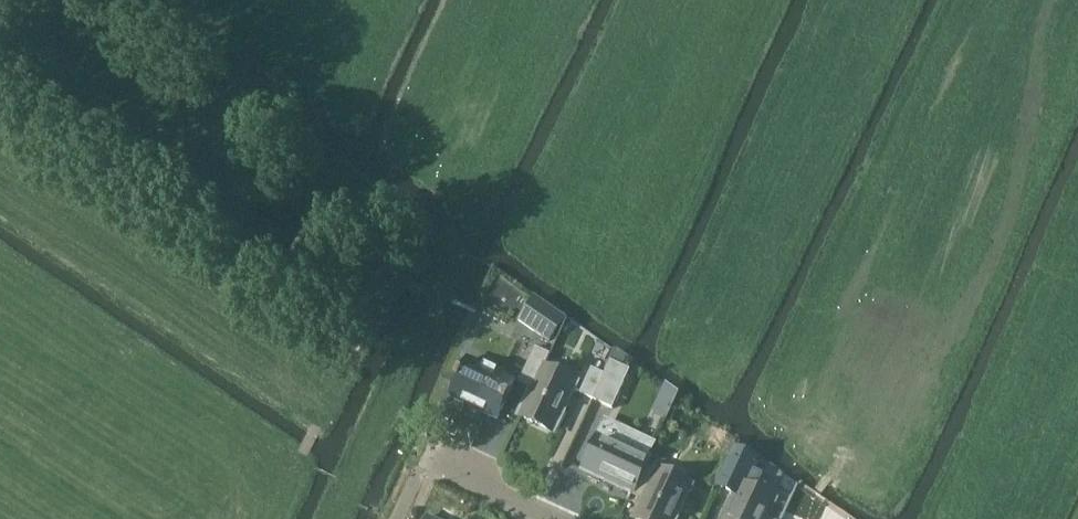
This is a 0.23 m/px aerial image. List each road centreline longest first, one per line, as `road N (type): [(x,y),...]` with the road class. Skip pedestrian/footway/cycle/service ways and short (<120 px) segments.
road 1 (residential): [(566,518),(430,453)]

